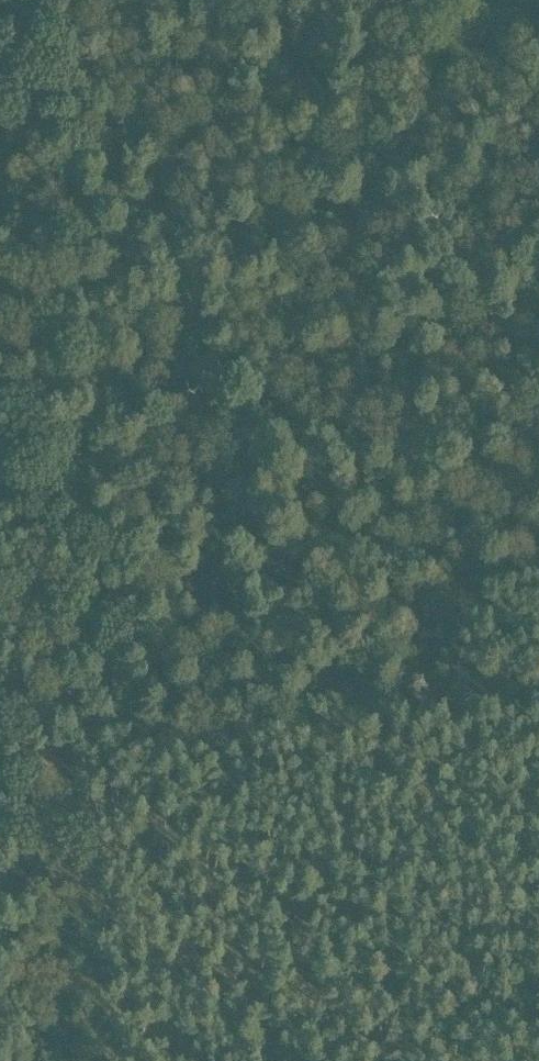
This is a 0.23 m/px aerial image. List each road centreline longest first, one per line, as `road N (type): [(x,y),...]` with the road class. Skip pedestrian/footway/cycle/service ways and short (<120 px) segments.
road 1 (track): [(69,1060),(33,0)]
road 2 (track): [(404,0),(538,90)]

